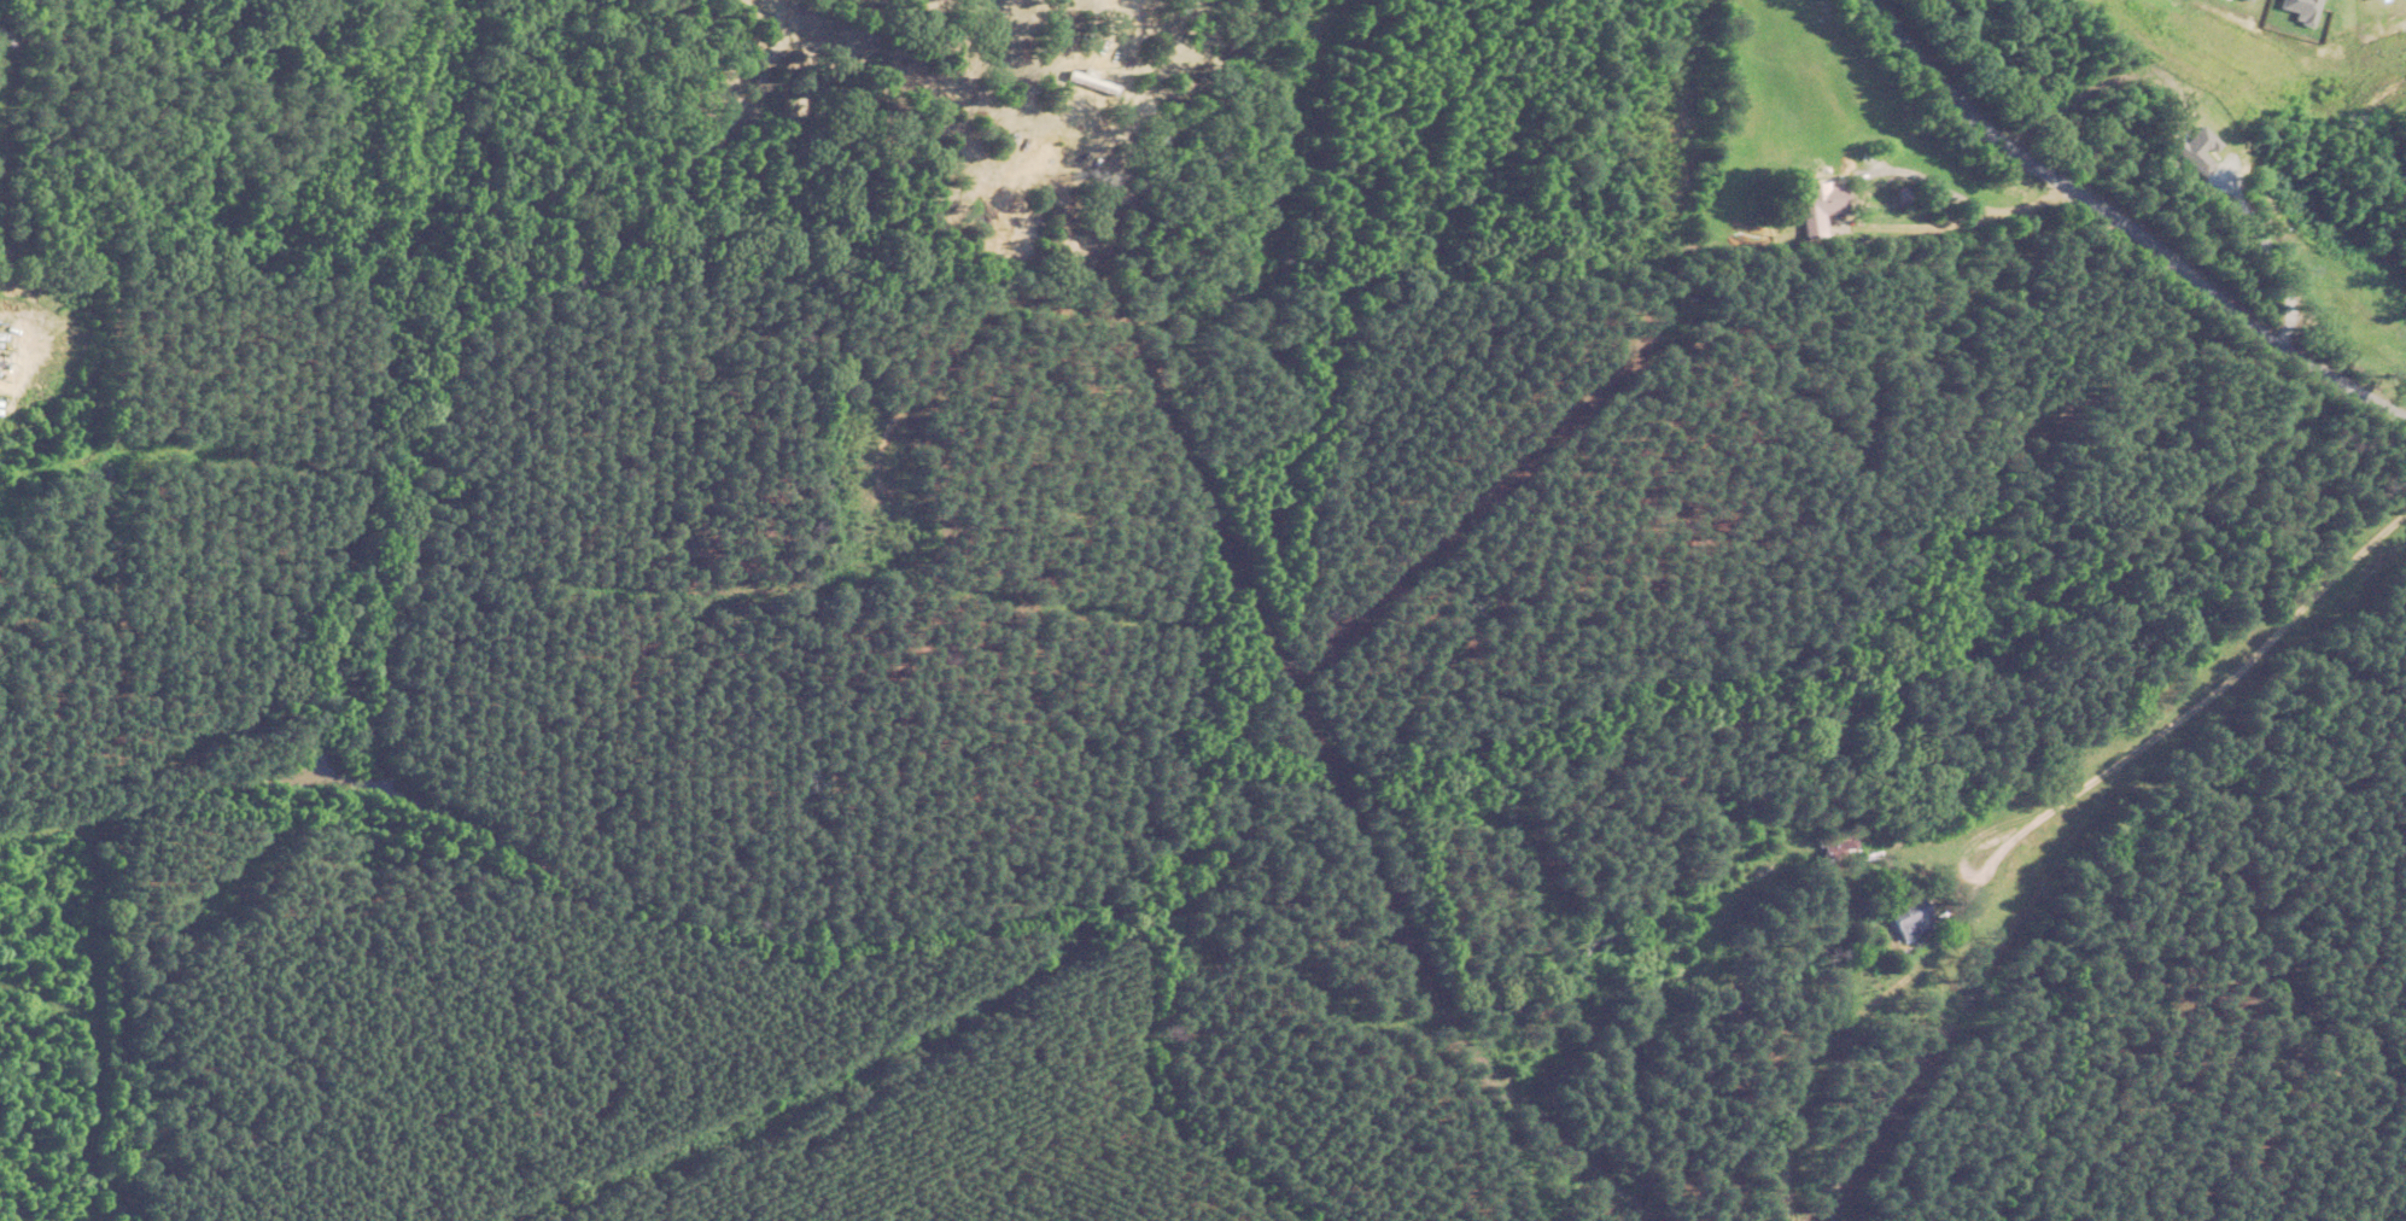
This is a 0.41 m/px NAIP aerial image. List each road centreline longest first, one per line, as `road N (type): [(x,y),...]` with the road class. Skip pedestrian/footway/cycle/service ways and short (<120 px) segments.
road 1 (residential): [(2405,422),(2214,306),(1964,125),(1857,0)]
road 2 (track): [(1788,1220),(1786,1152),(1800,1070),(1916,964),(1967,894)]

